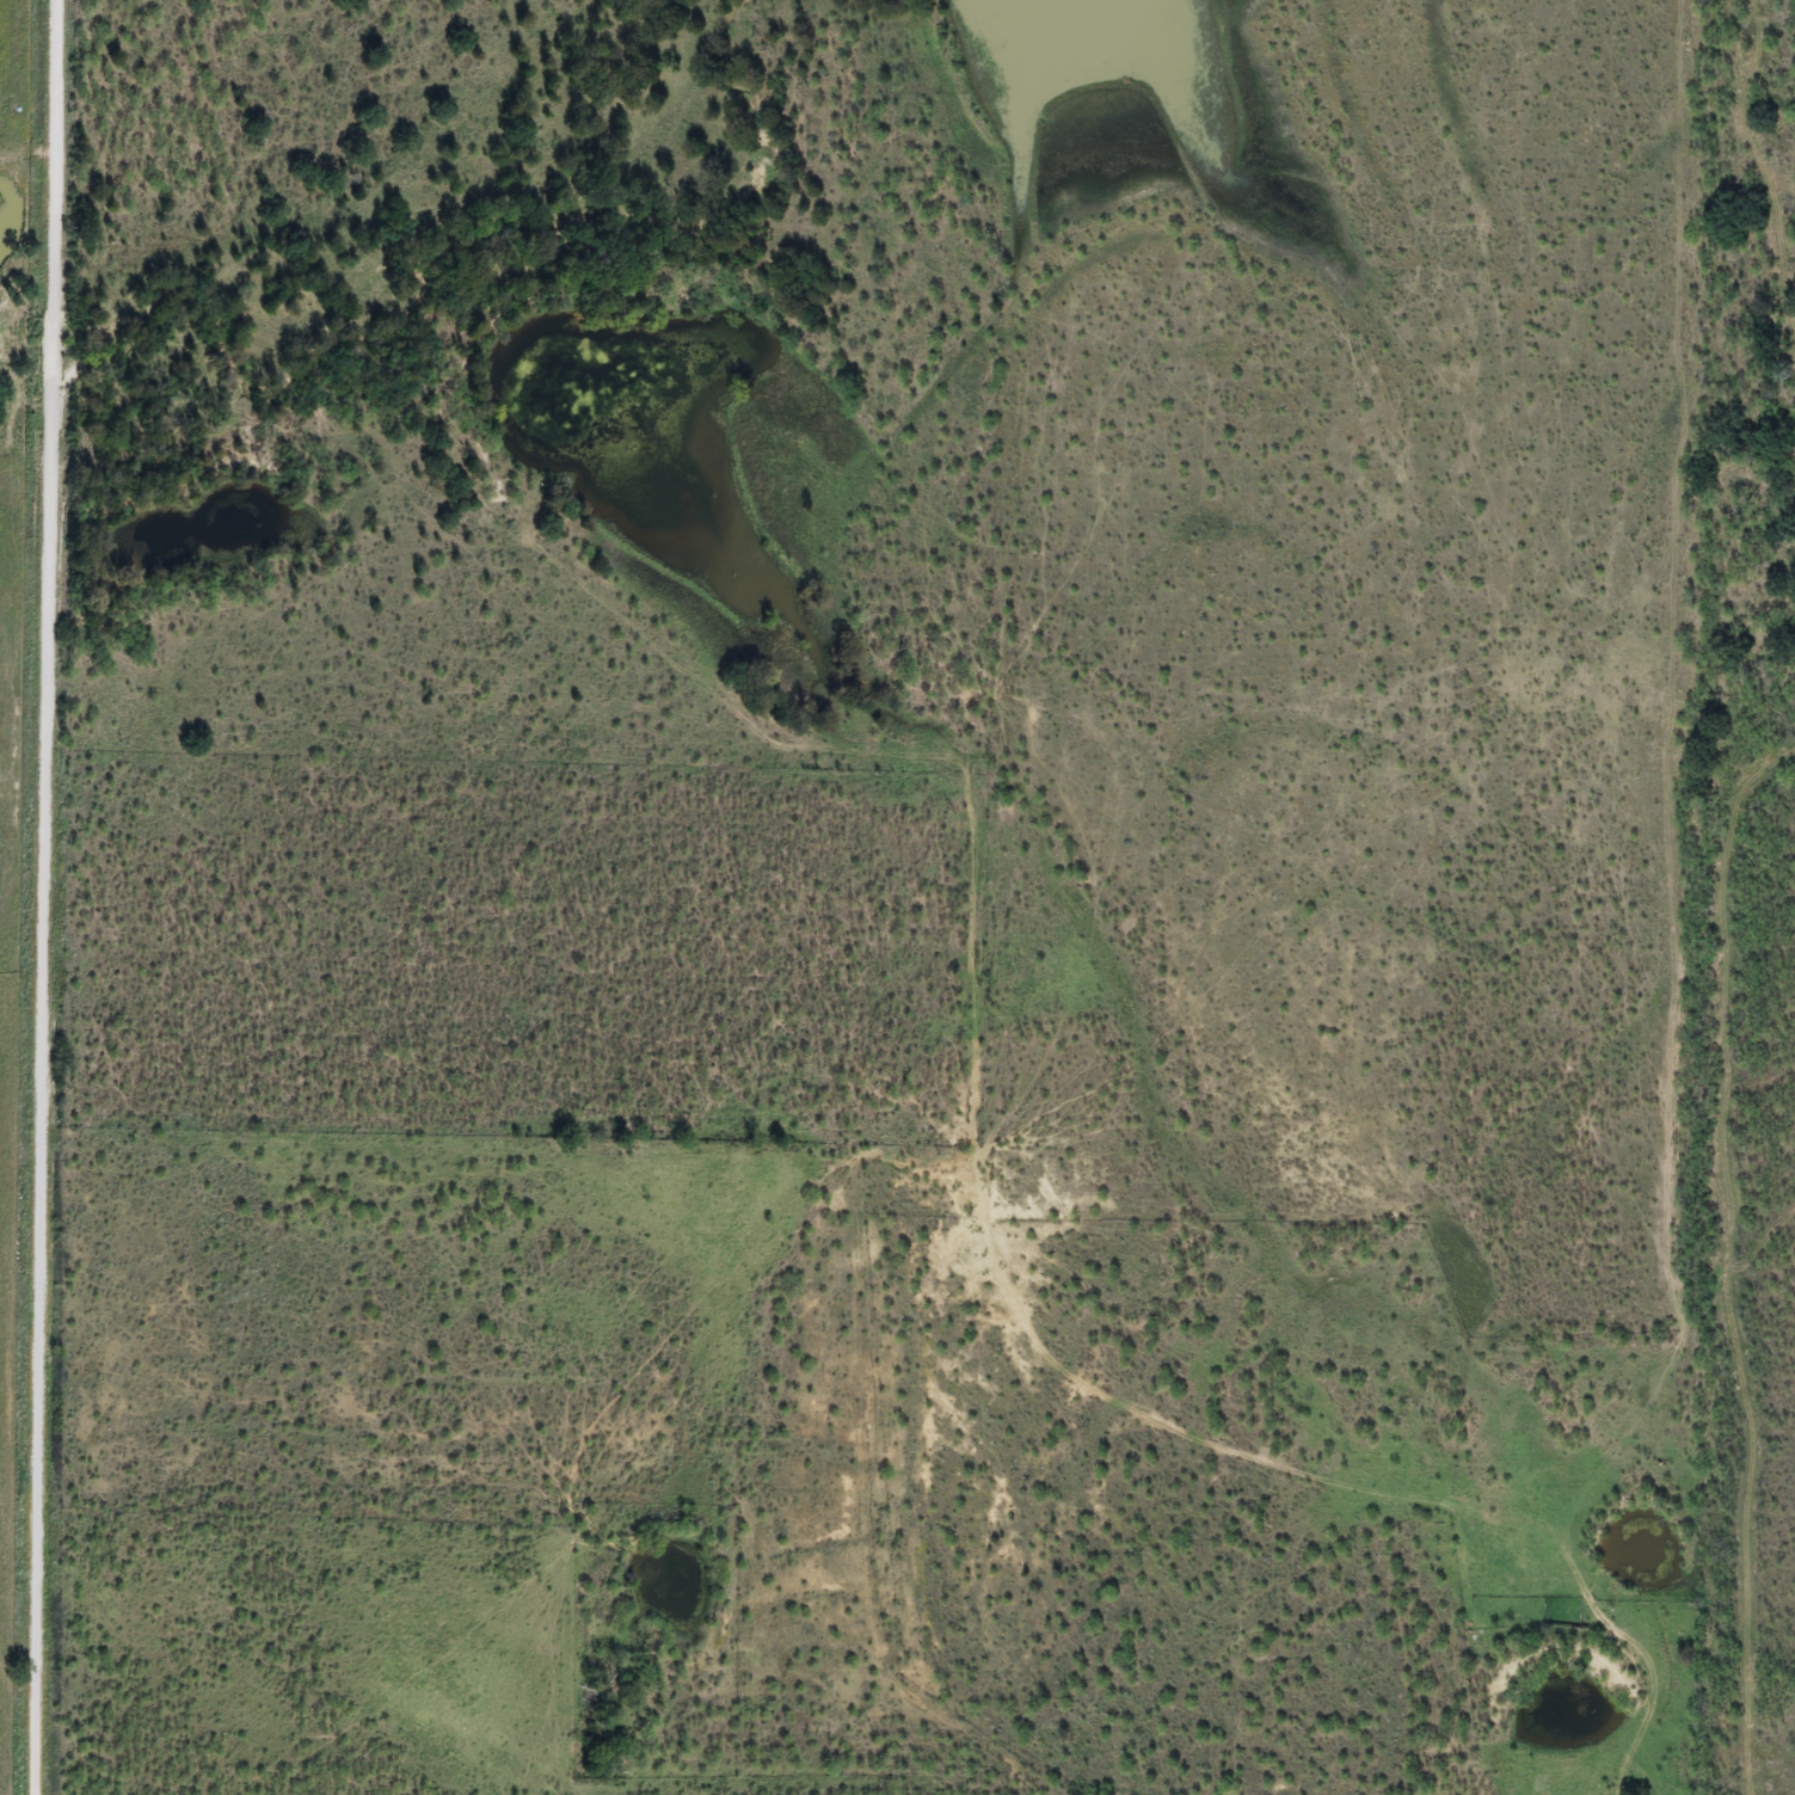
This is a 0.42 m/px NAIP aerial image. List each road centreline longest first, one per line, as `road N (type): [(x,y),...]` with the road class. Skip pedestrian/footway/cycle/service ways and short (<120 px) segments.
road 1 (residential): [(36,1794),(66,0)]

